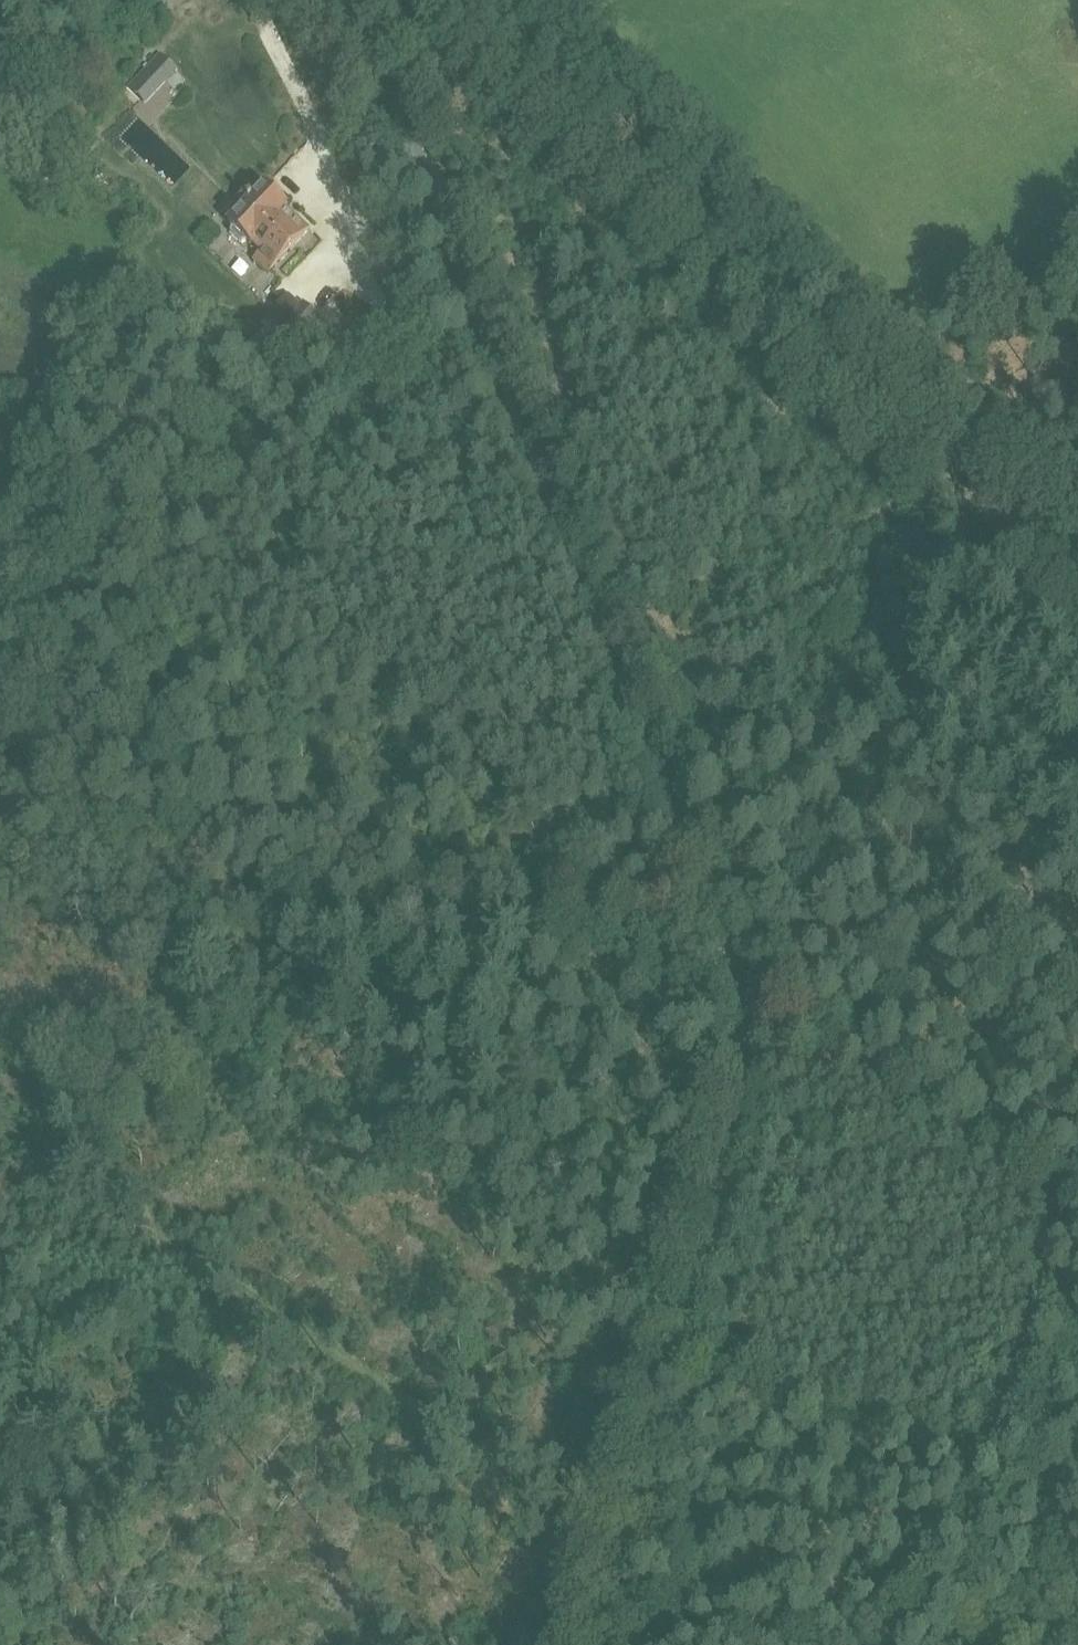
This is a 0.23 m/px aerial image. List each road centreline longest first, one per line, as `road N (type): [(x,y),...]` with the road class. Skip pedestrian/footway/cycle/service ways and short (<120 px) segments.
road 1 (unclassified): [(598,1644),(734,1096),(740,1000),(690,830),(350,0)]
road 2 (track): [(432,0),(985,512),(1077,614)]
road 3 (track): [(607,1585),(0,1145)]

